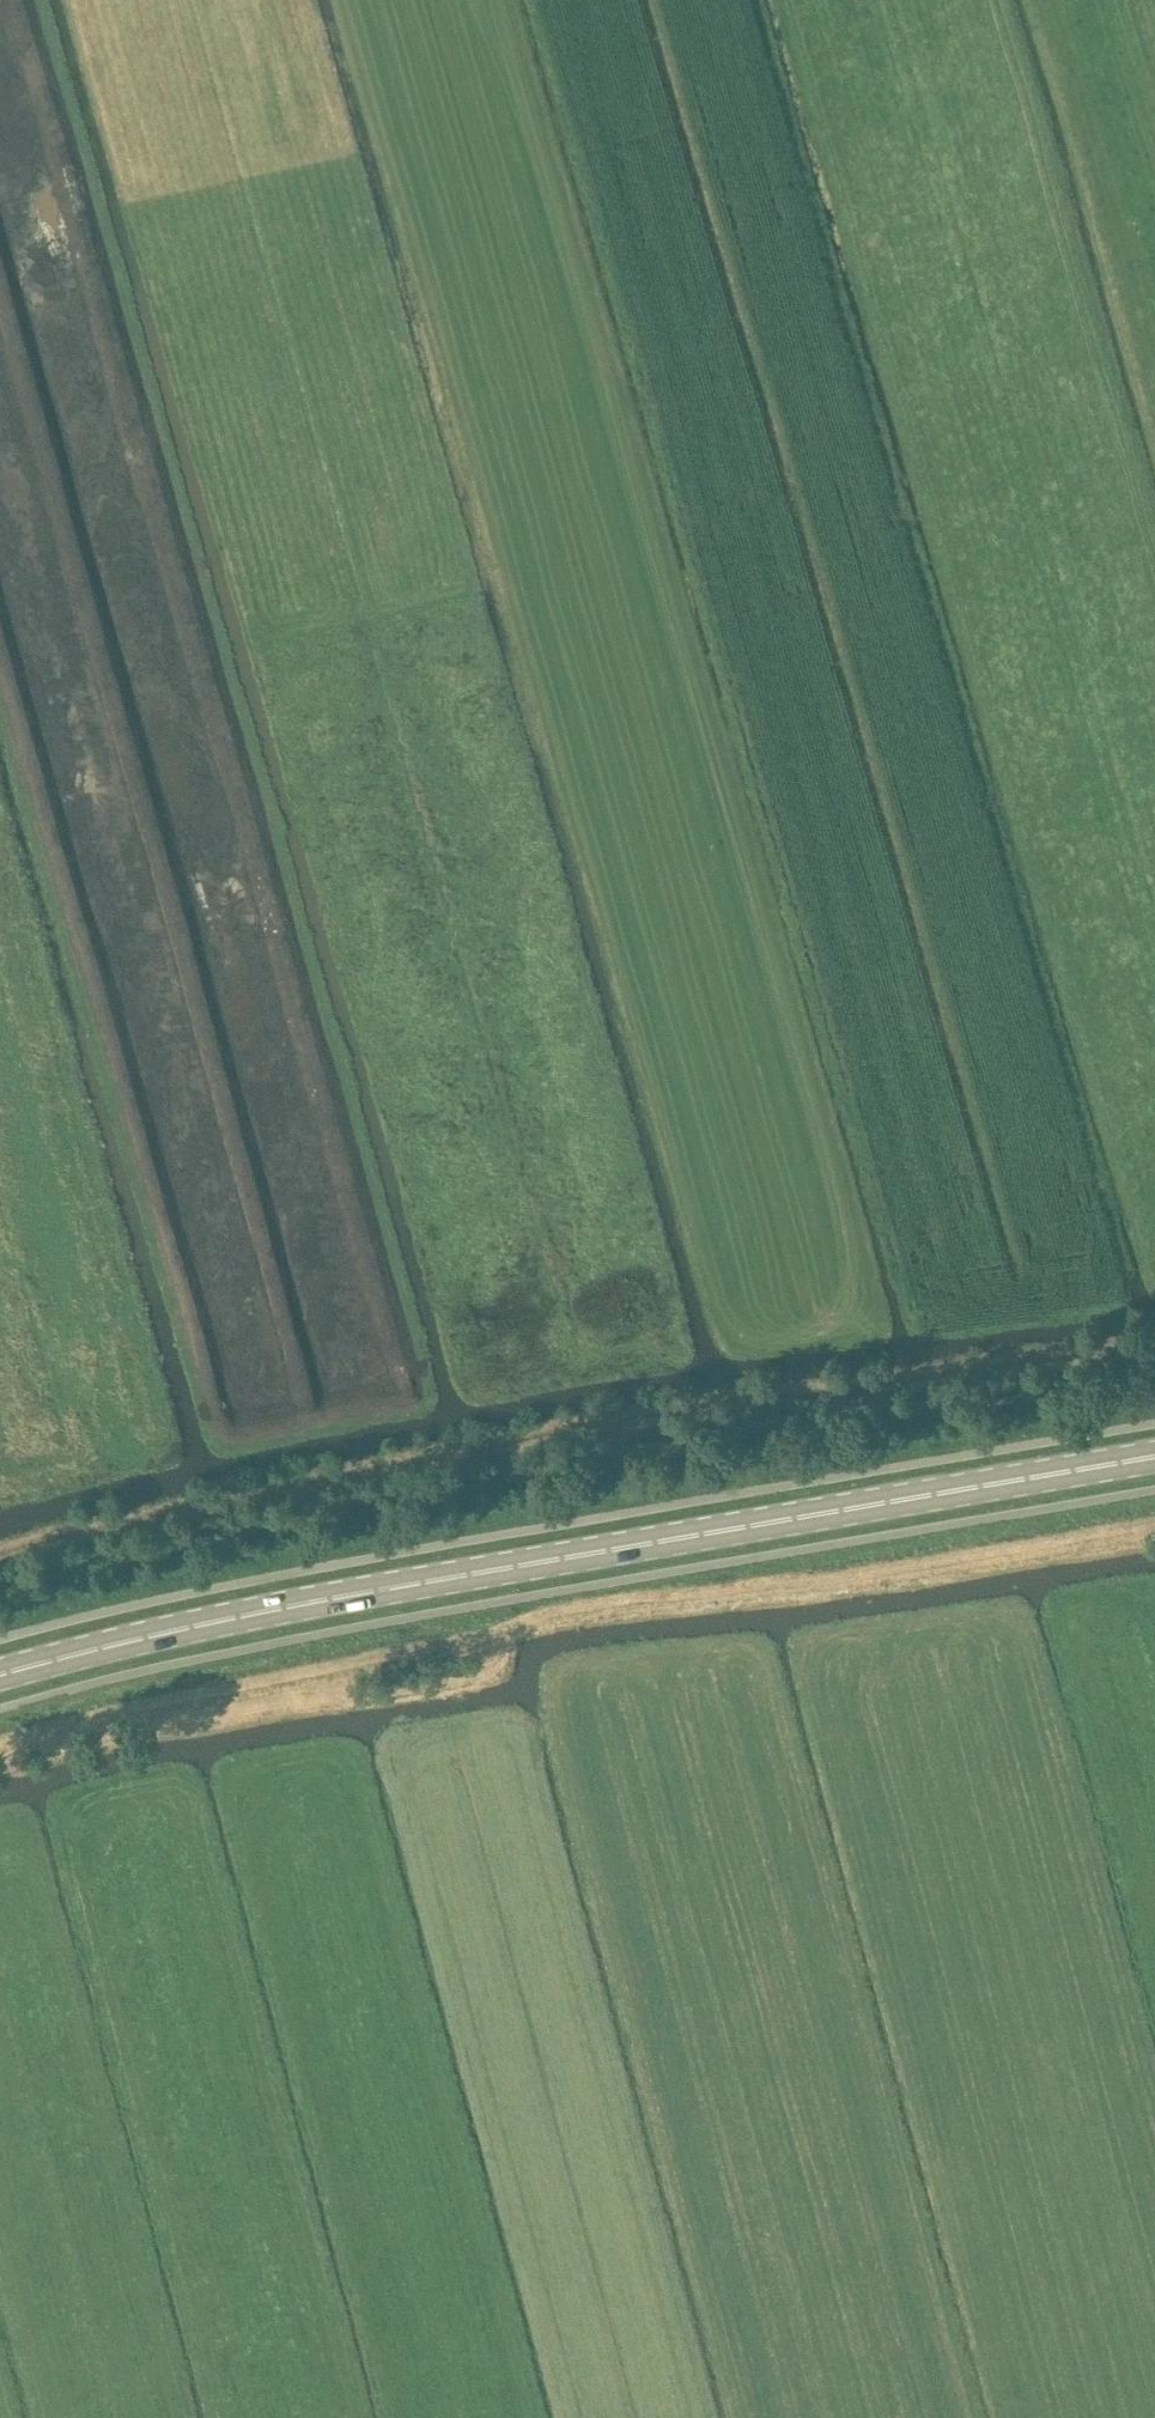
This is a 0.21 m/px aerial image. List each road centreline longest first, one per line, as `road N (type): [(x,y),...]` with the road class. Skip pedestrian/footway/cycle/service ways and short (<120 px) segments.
road 1 (primary): [(0,1677),(174,1629),(1154,1460)]

